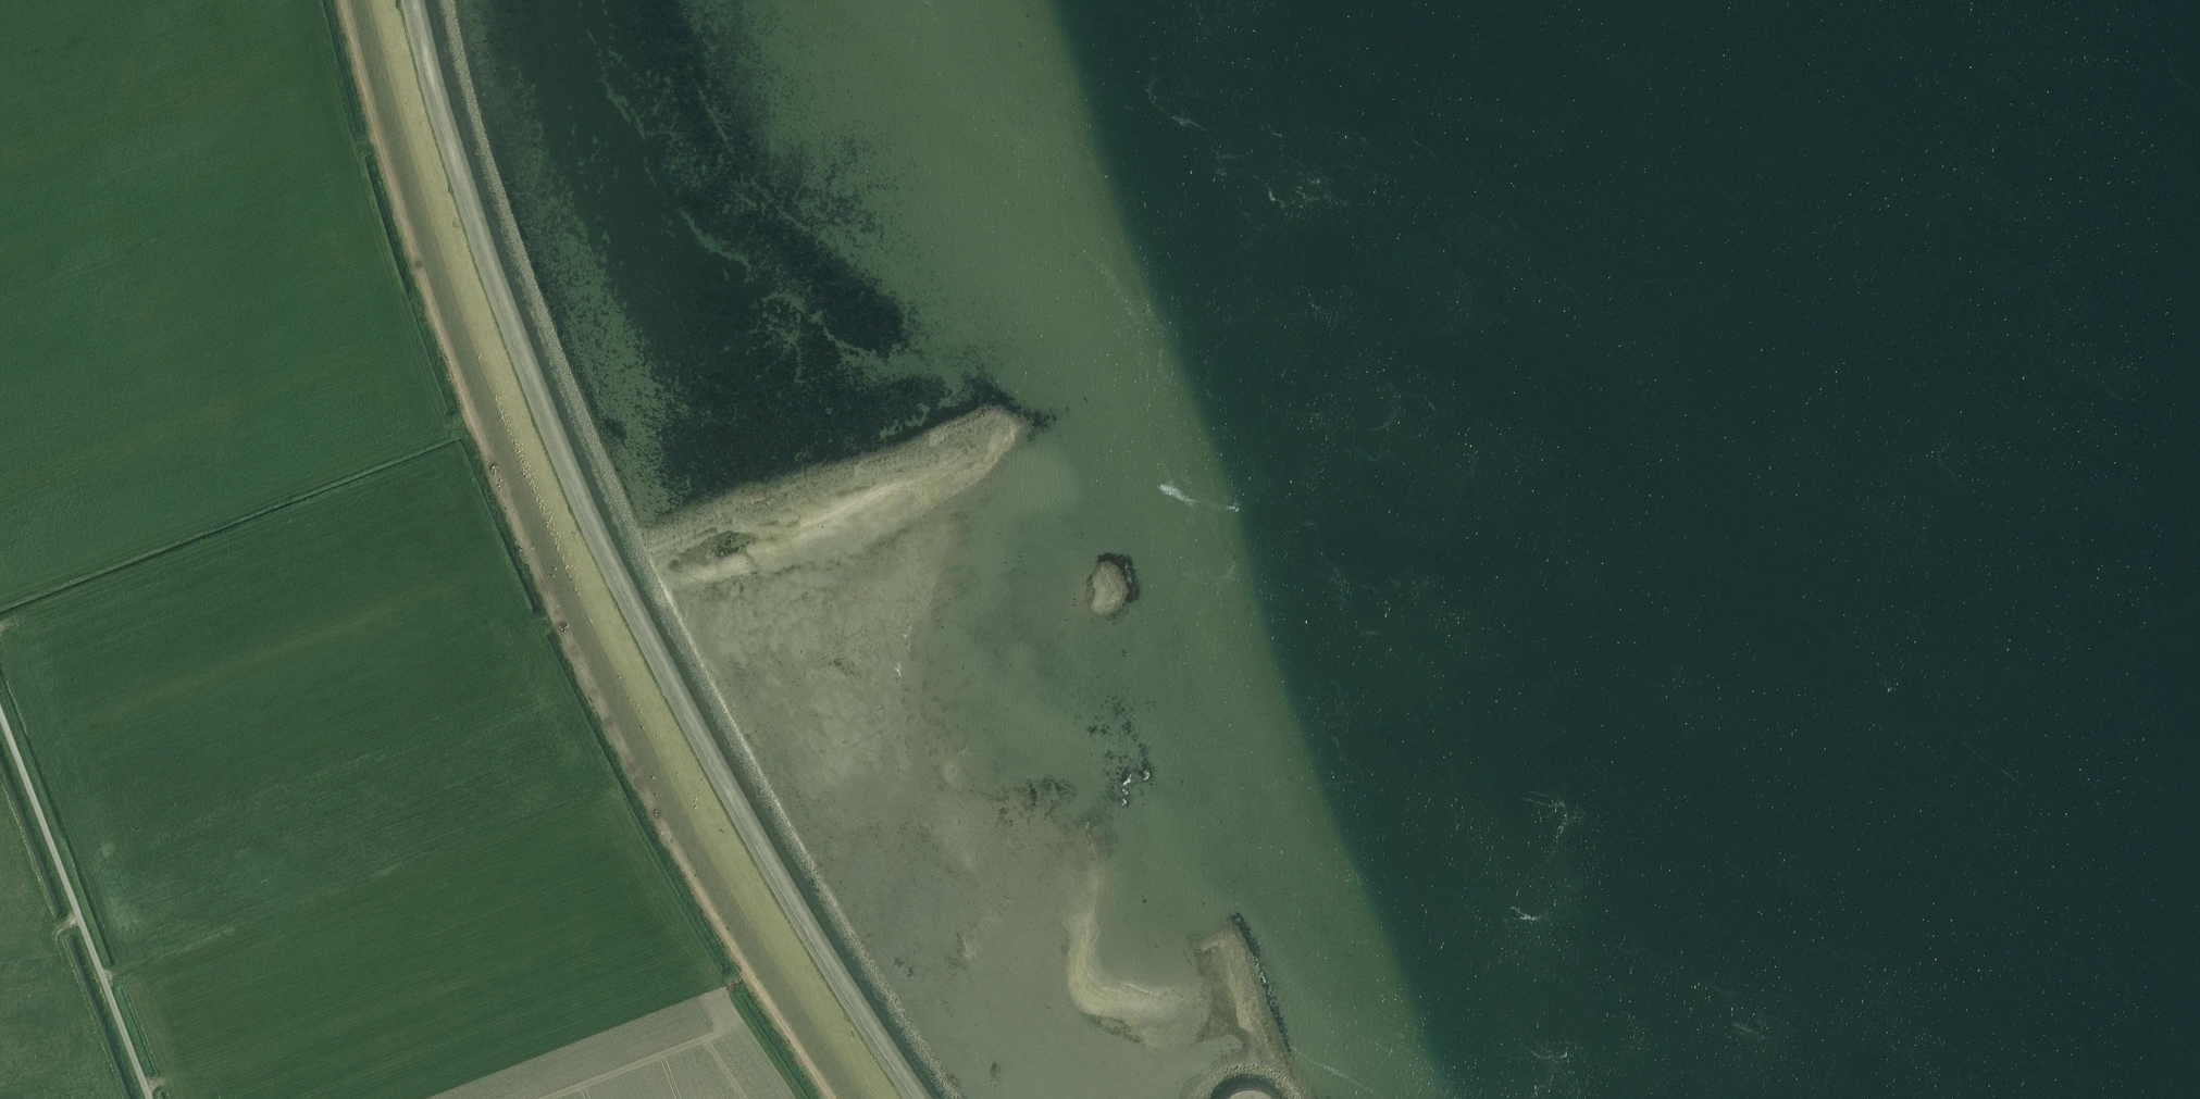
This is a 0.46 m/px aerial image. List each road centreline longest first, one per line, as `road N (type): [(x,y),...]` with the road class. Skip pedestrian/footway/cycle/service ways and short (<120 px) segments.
road 1 (track): [(834,1098),(637,779),(552,603),(449,352),(344,0)]
road 2 (unclassified): [(148,1098),(0,719)]

